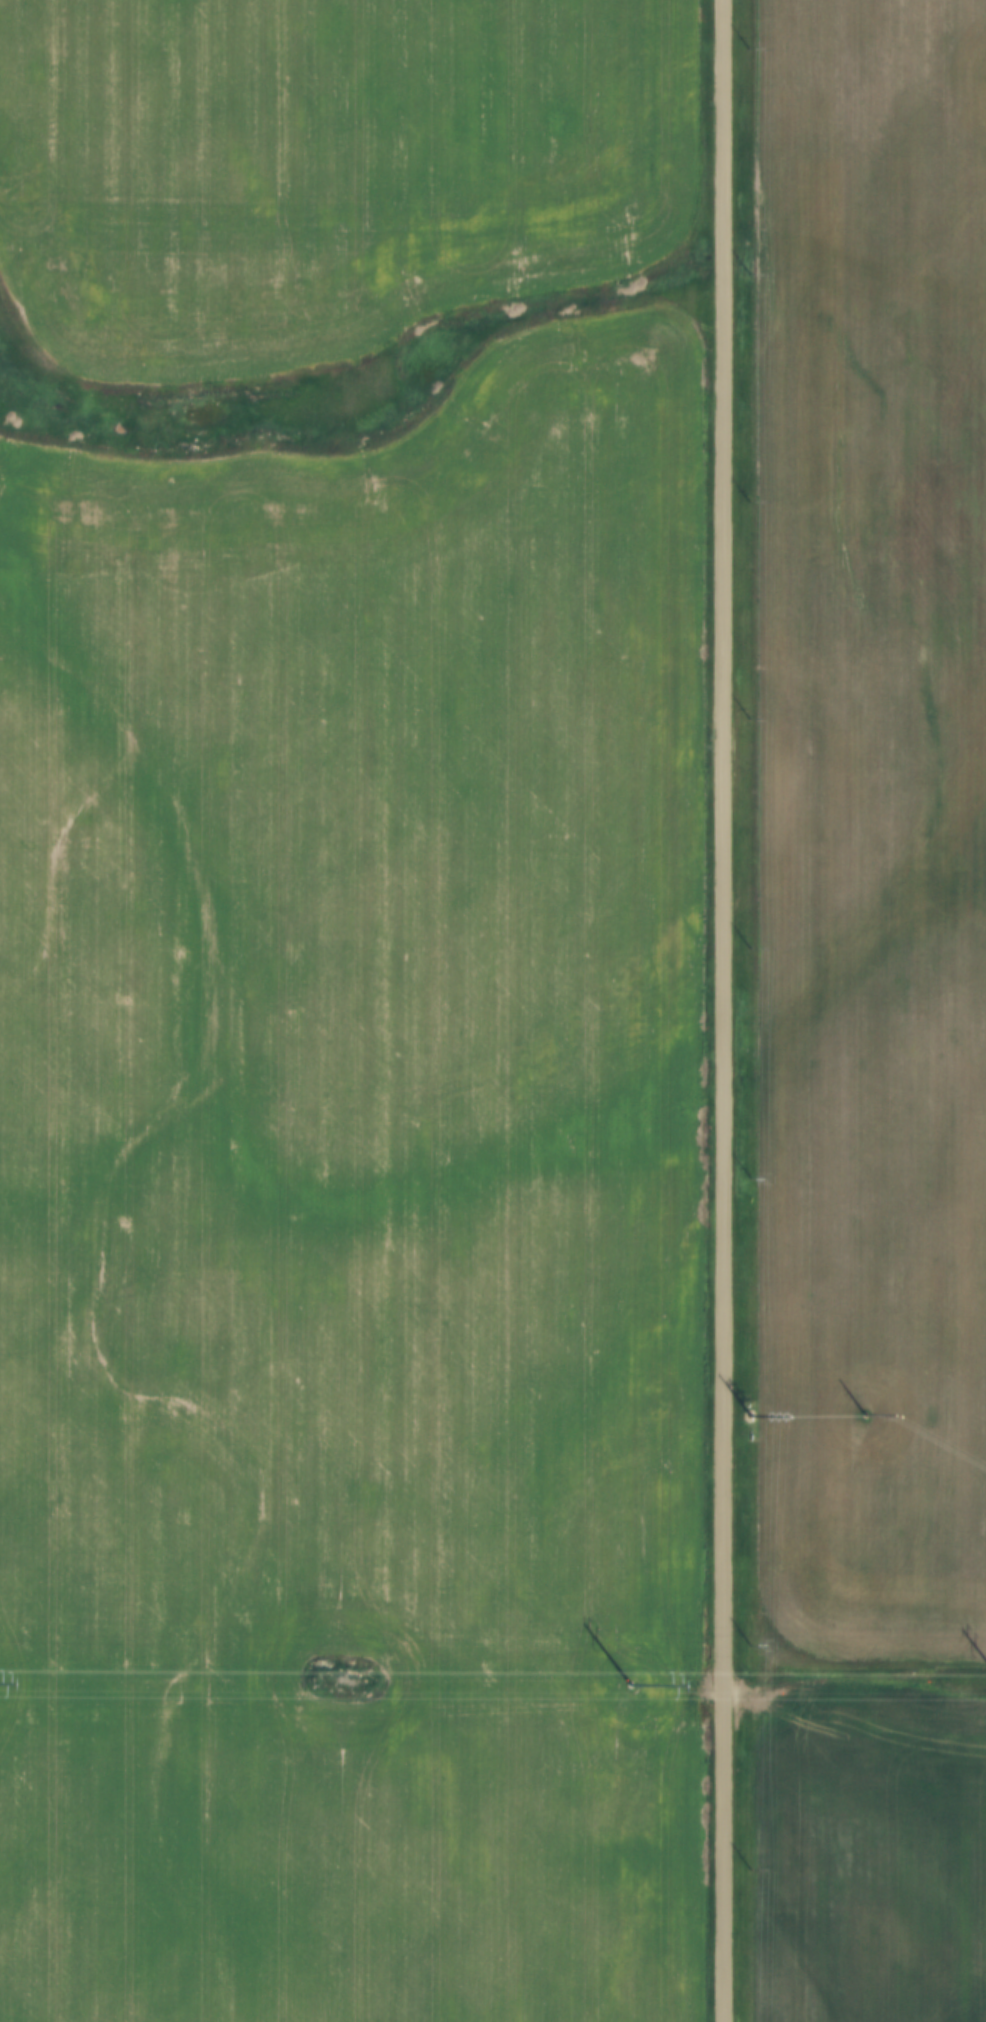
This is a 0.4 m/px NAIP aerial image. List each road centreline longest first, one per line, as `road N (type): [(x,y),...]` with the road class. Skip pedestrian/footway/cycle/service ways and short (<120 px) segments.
road 1 (residential): [(724,0),(724,2021)]

